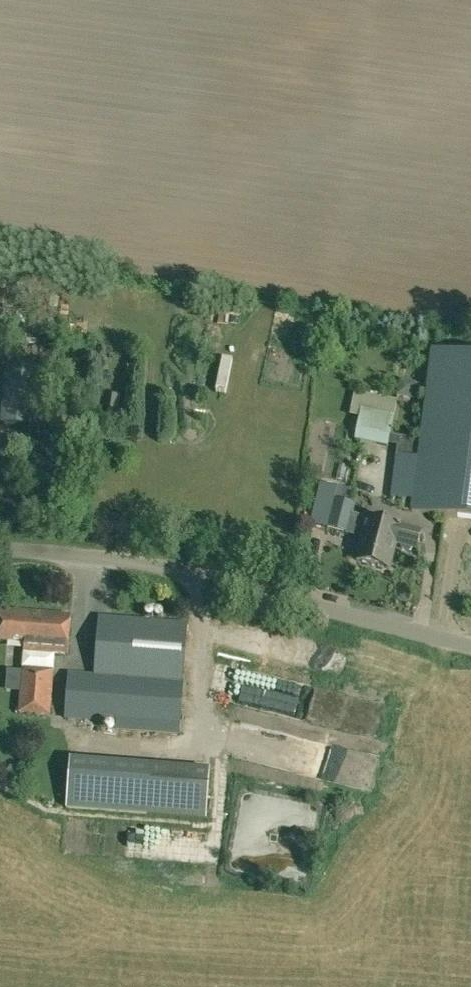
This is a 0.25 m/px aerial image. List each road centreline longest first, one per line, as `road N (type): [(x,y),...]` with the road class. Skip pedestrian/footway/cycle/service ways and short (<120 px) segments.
road 1 (unclassified): [(470,646),(157,565),(0,548)]

